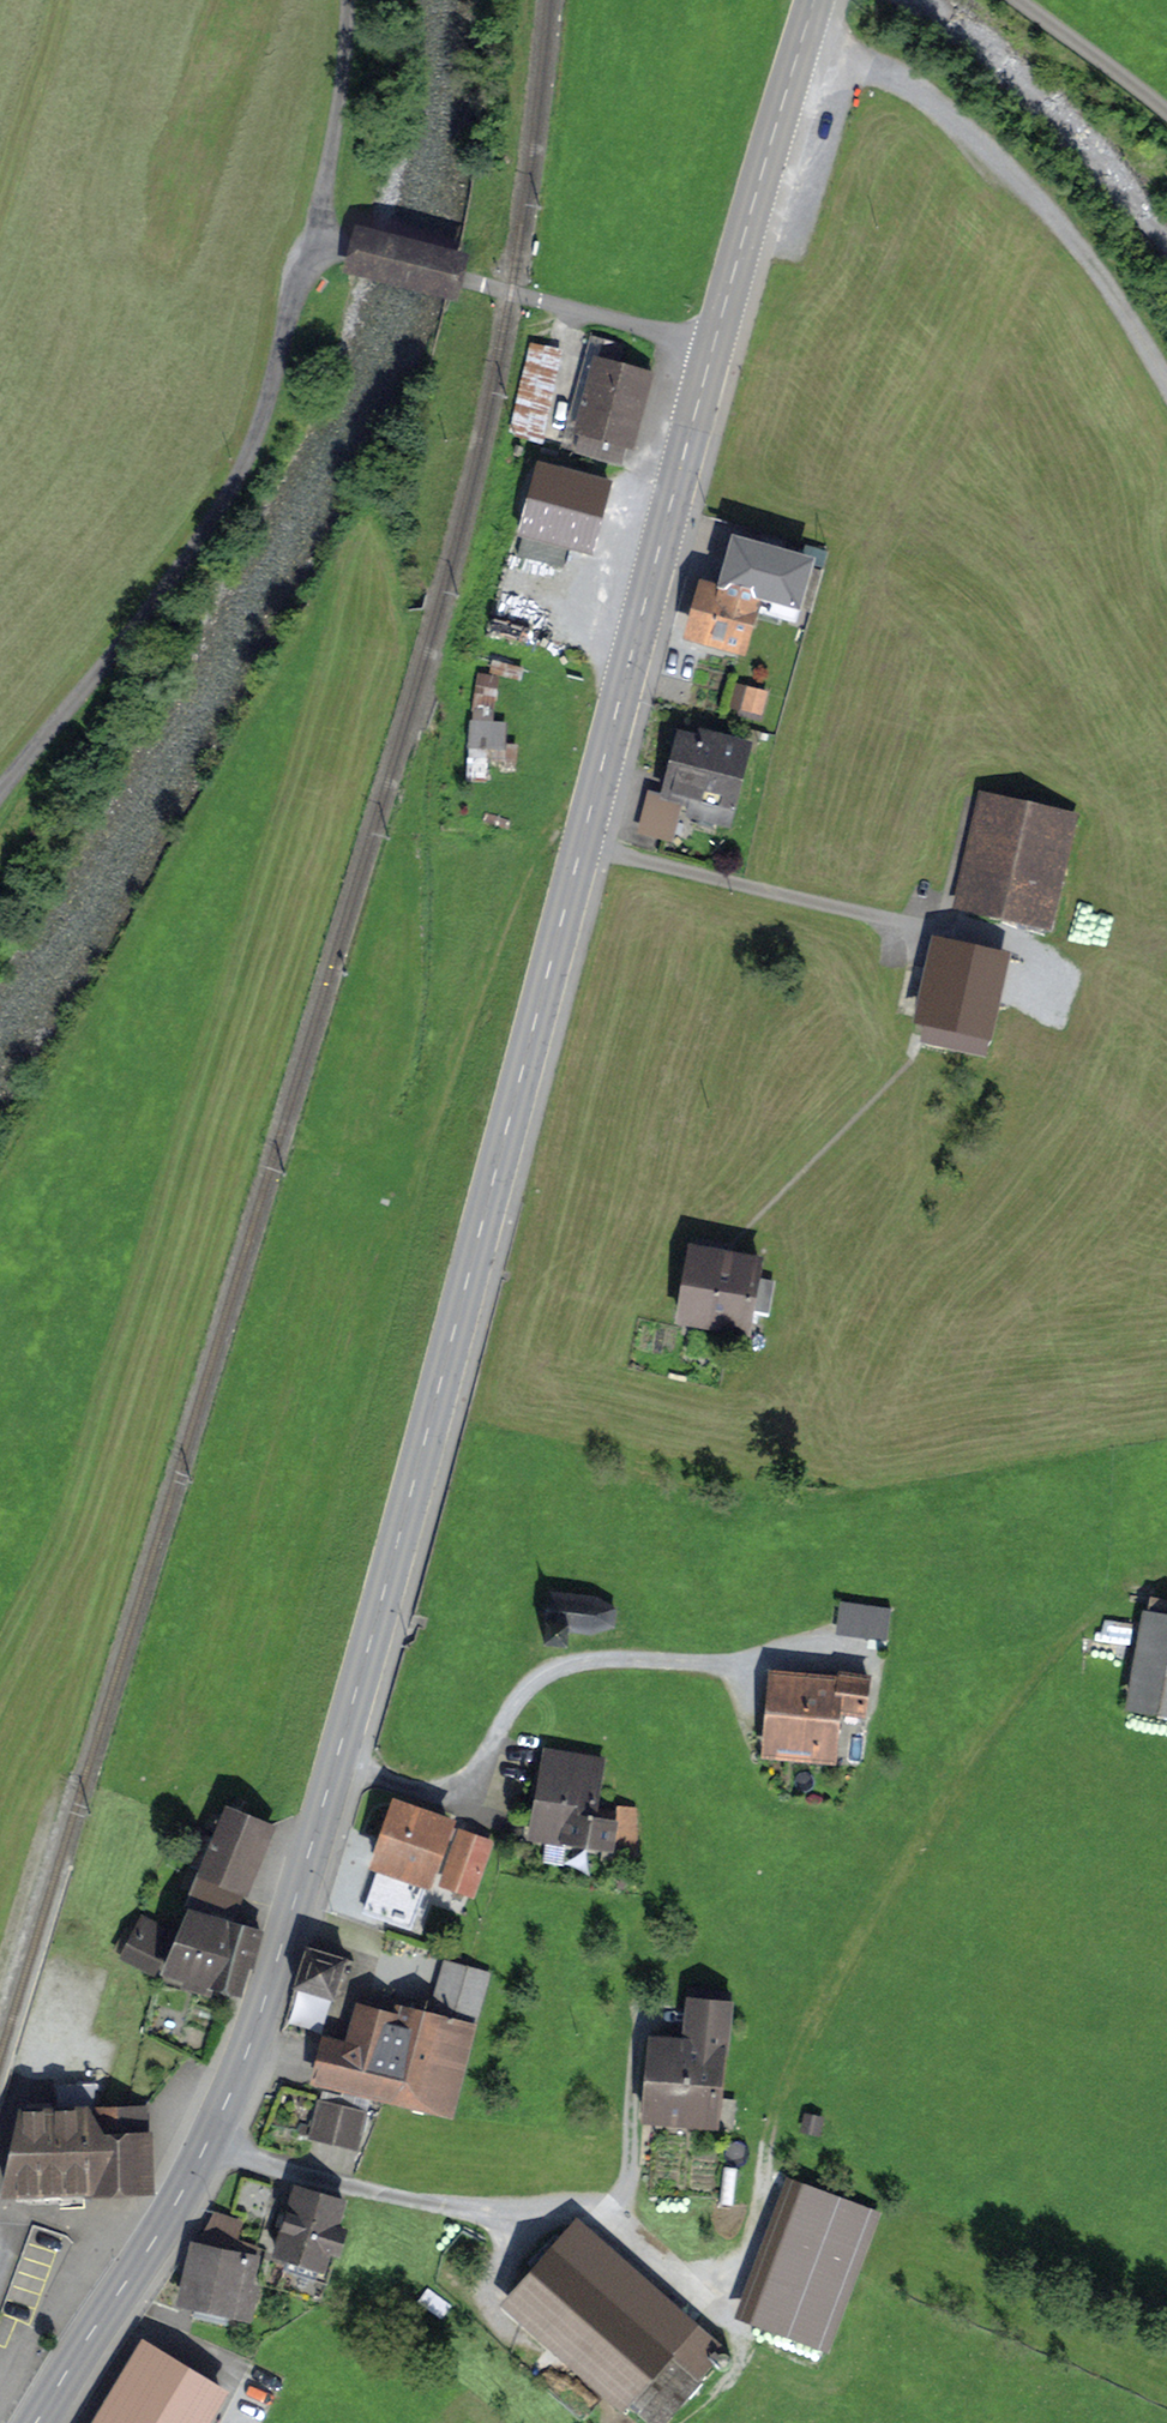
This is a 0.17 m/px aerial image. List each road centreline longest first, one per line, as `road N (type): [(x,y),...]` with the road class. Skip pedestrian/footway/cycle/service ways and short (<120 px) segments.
road 1 (secondary): [(819,0),(718,340),(384,1596),(266,1998),(203,2151),(41,2422)]
road 2 (track): [(0,799),(242,465),(314,247)]
road 3 (track): [(803,56),(897,80),(962,125),(1118,300),(1166,383)]
road 4 (track): [(585,846),(1032,949)]
road 5 (track): [(314,247),(348,0)]
road 6 (track): [(63,1778),(0,1979)]
road 7 (track): [(1166,115),(1017,0)]

